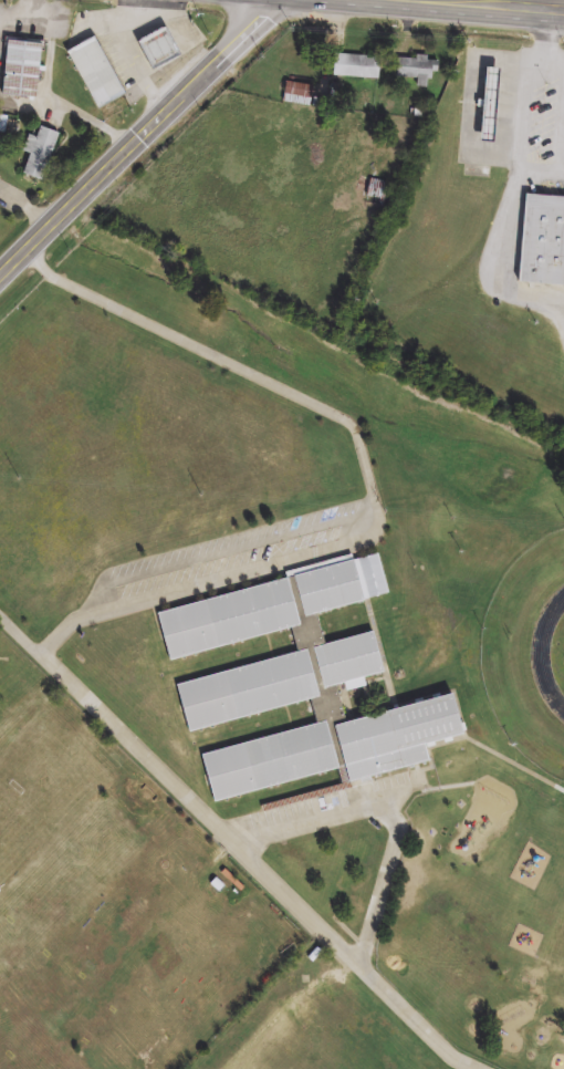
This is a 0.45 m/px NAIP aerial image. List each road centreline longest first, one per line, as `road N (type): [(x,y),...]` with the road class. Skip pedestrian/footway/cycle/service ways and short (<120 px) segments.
road 1 (residential): [(0,617),(461,1059),(484,1068)]
road 2 (tertiary): [(0,280),(254,33),(268,0)]
road 3 (trunk): [(563,13),(413,0)]

